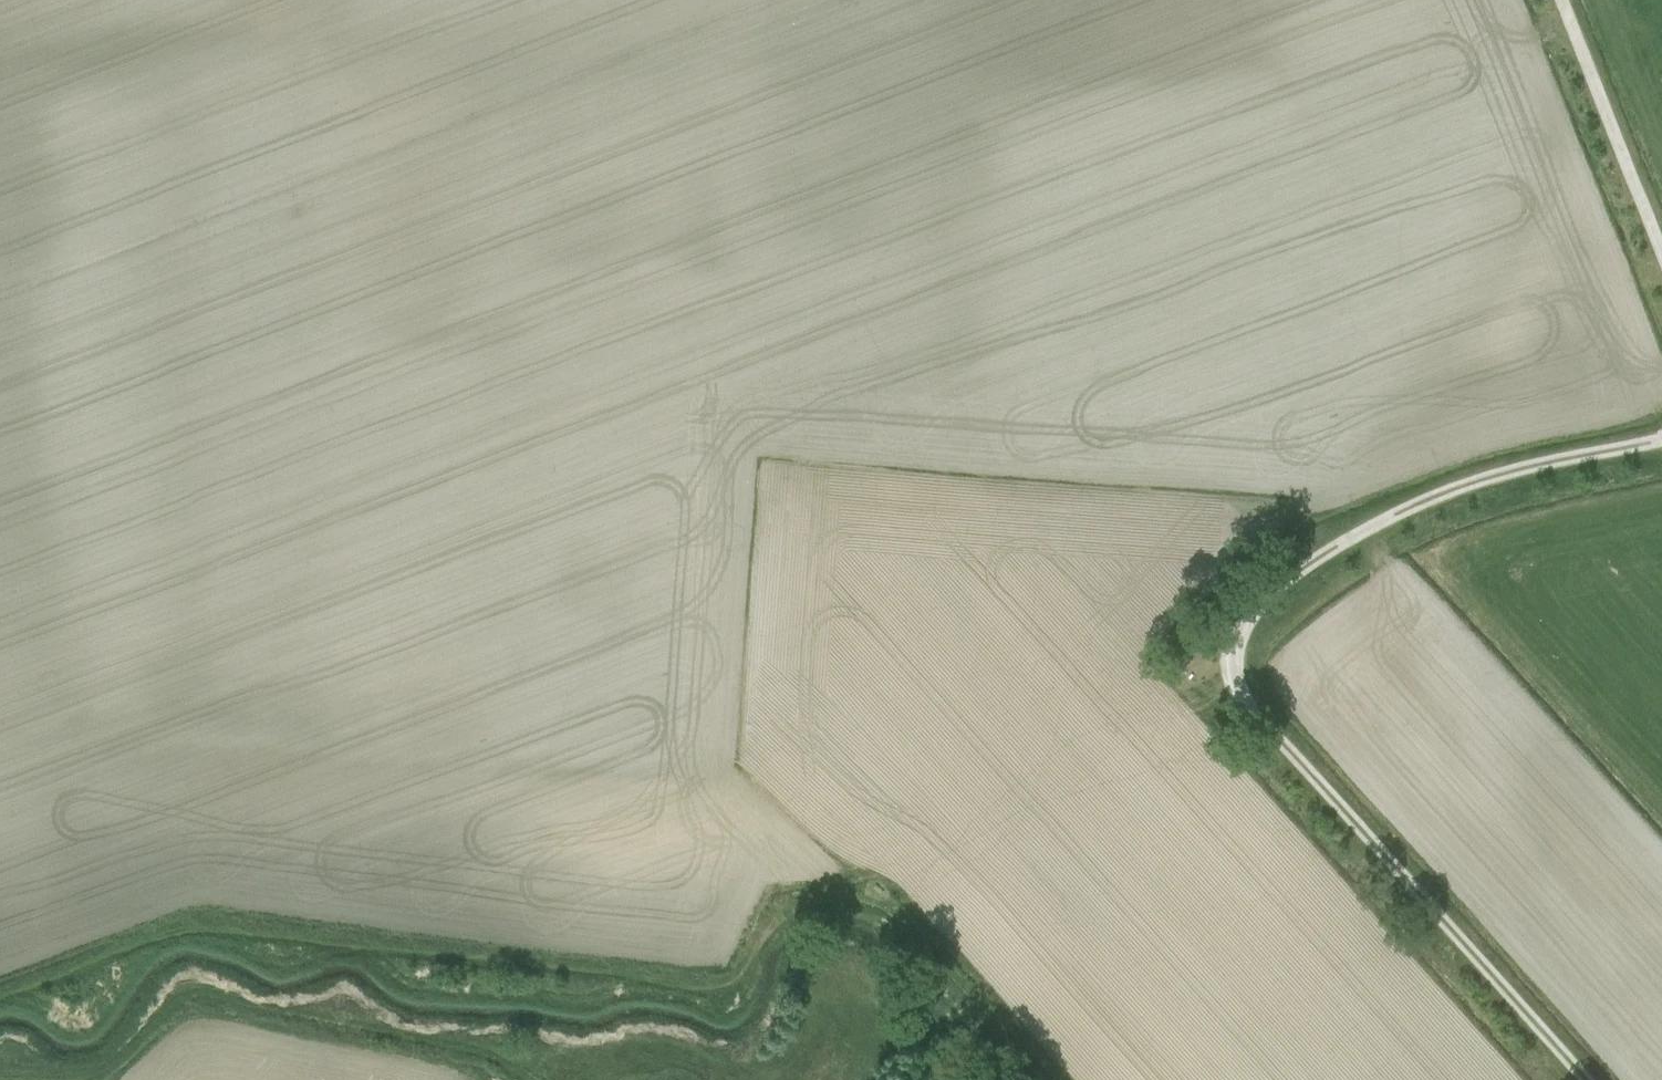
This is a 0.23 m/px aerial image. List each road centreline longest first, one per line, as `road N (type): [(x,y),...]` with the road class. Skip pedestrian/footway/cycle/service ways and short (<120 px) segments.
road 1 (track): [(1661,437),(1480,479),(1396,514),(1261,604),(1240,633),(1236,664),(1237,692),(1263,725),(1587,1079)]
road 2 (track): [(1564,0),(1661,253)]

